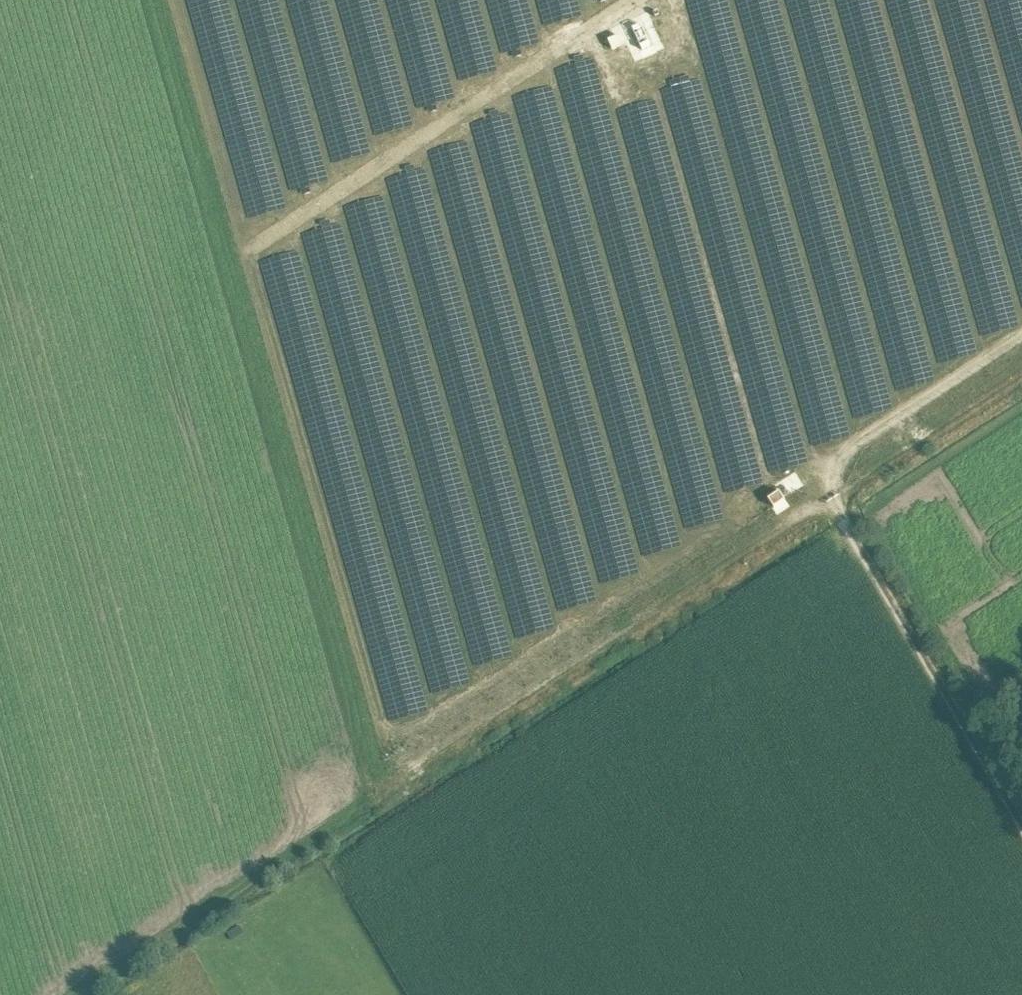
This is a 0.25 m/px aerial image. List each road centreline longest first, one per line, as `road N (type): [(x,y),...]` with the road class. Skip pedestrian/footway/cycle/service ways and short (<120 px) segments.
road 1 (track): [(1021,380),(79,994)]
road 2 (track): [(1021,825),(834,501),(825,462),(1021,333)]
road 3 (track): [(634,0),(251,247)]

